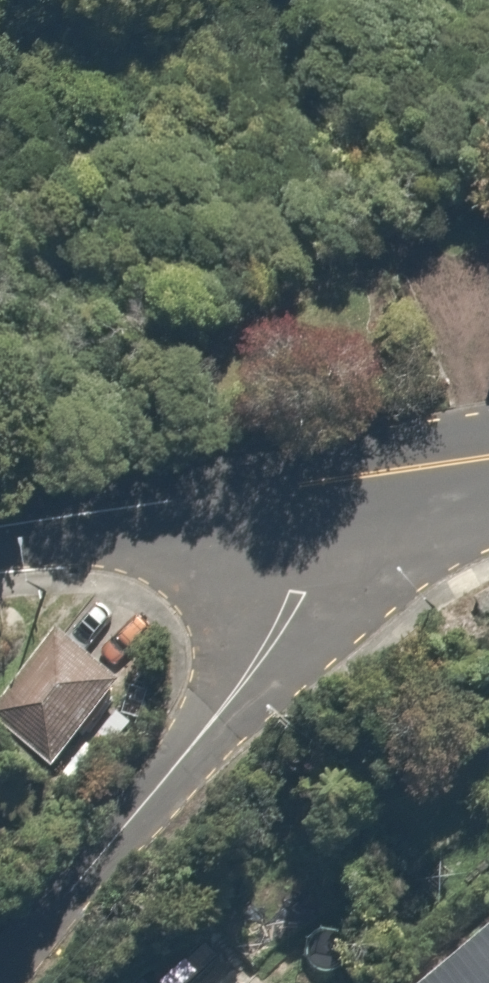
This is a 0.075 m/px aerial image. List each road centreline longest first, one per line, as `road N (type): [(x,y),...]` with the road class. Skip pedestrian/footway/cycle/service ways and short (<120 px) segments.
road 1 (residential): [(338,483),(251,666),(0,982)]
road 2 (tertiary): [(338,483),(0,527)]
road 3 (tertiary): [(488,460),(338,483)]

